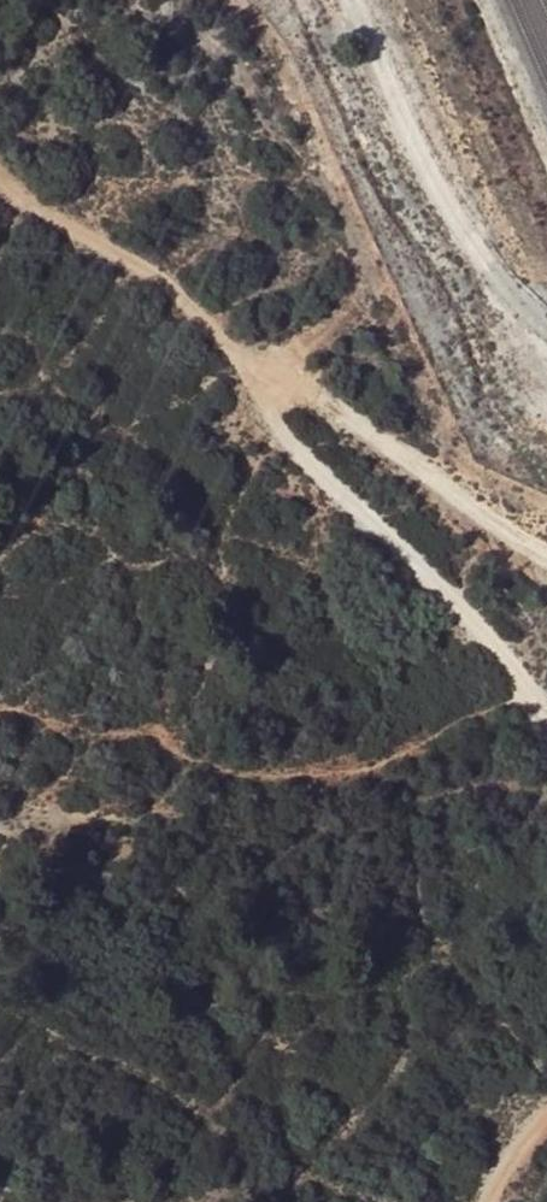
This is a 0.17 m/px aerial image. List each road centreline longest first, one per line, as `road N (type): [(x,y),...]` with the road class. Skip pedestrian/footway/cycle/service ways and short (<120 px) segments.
road 1 (track): [(0,178),(546,559)]
road 2 (track): [(241,351),(277,429),(310,469),(494,646),(546,716)]

